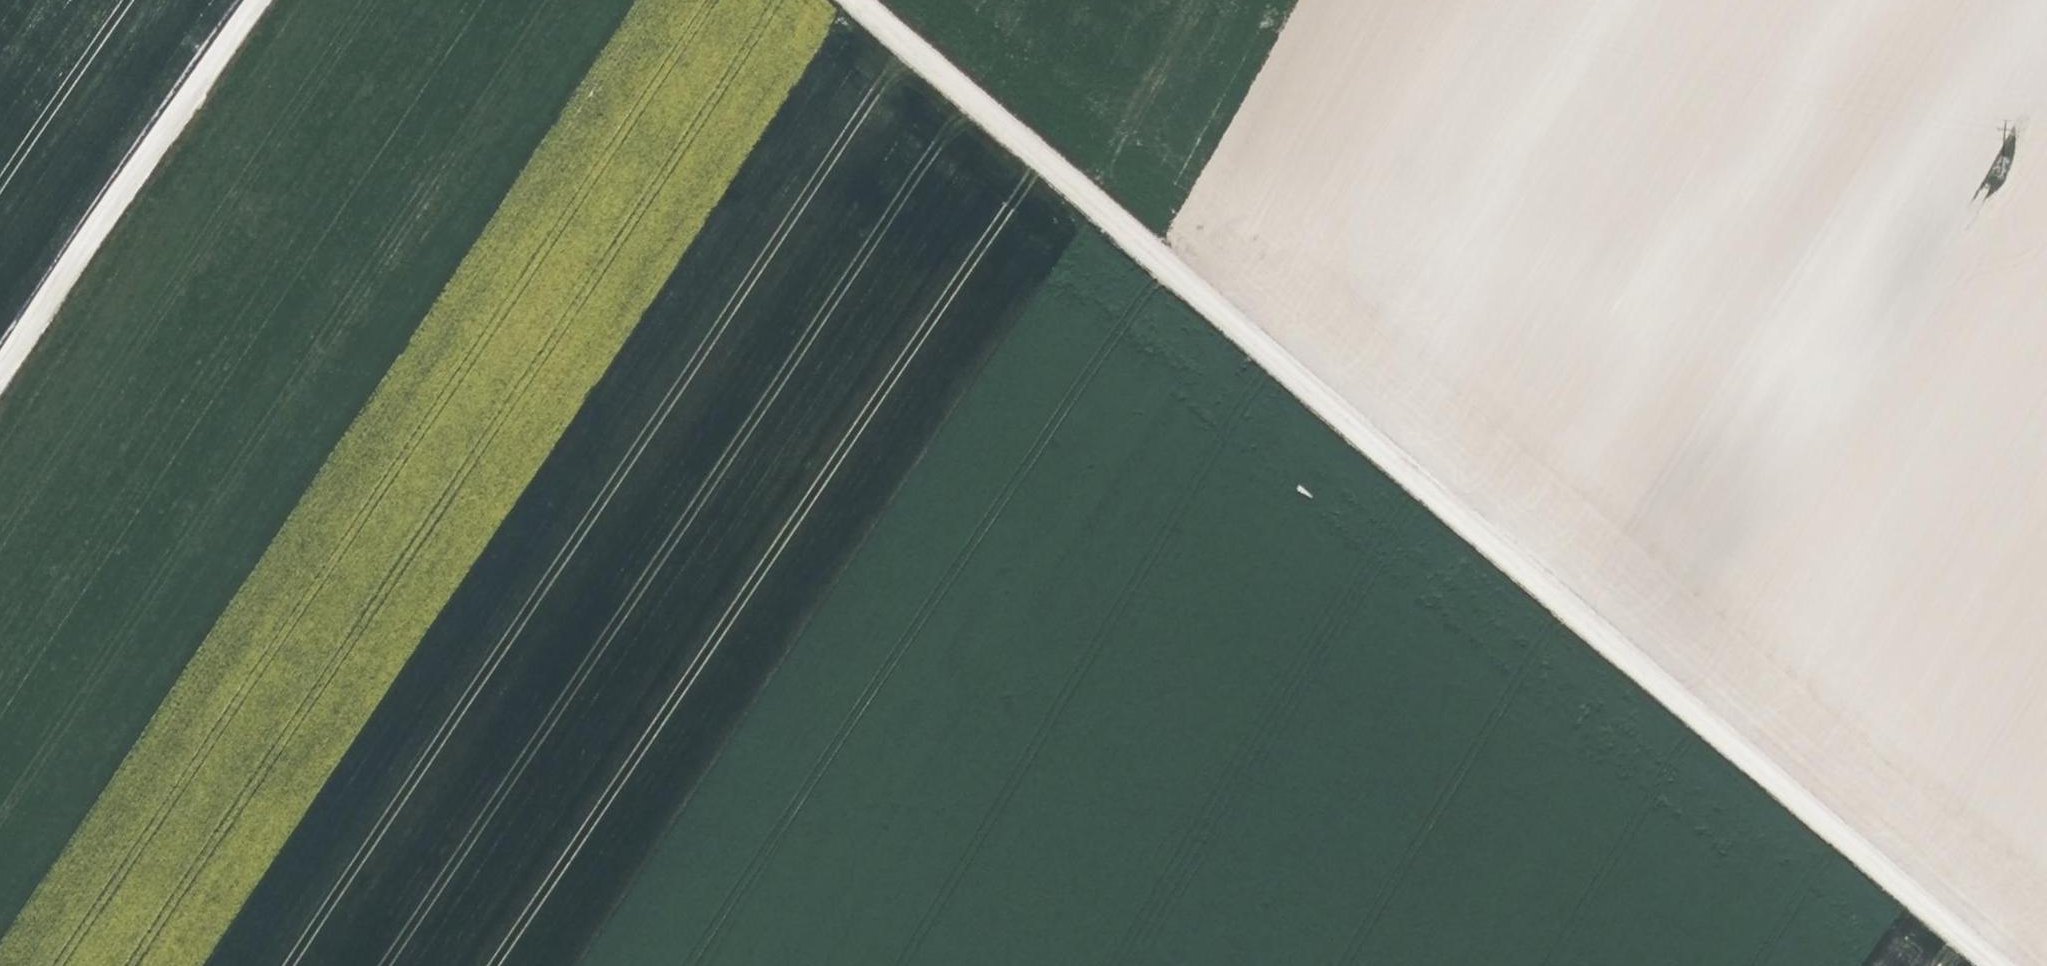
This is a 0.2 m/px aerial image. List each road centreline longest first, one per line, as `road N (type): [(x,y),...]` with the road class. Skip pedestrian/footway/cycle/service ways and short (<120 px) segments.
road 1 (track): [(854,0),(1993,965)]
road 2 (track): [(0,382),(258,0)]

